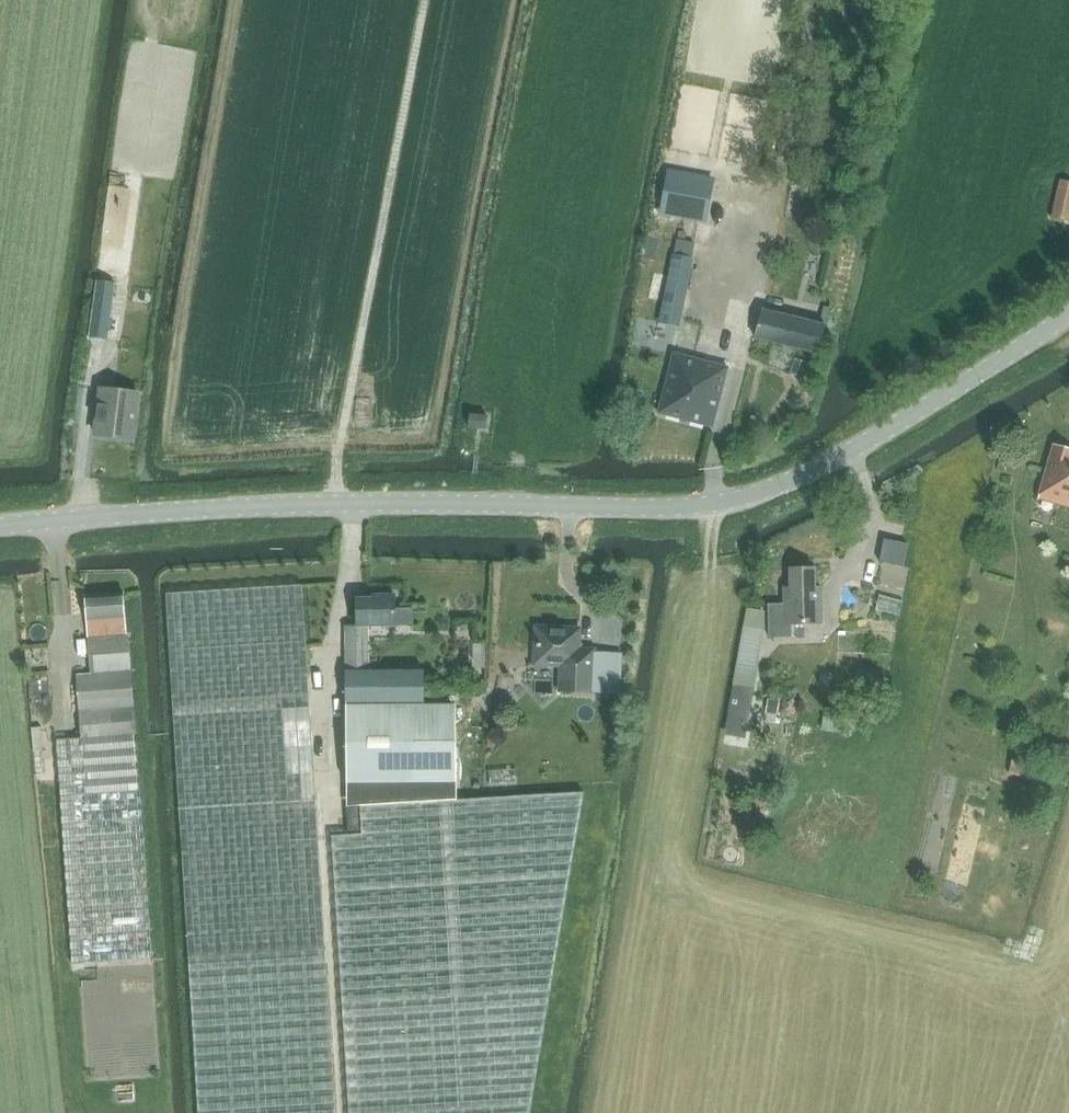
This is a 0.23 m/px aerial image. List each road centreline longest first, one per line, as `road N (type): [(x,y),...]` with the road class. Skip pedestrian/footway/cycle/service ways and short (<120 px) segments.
road 1 (unclassified): [(0,527),(122,511),(340,503),(705,511),(815,471),(1068,317)]
road 2 (track): [(425,0),(341,445),(340,503)]

